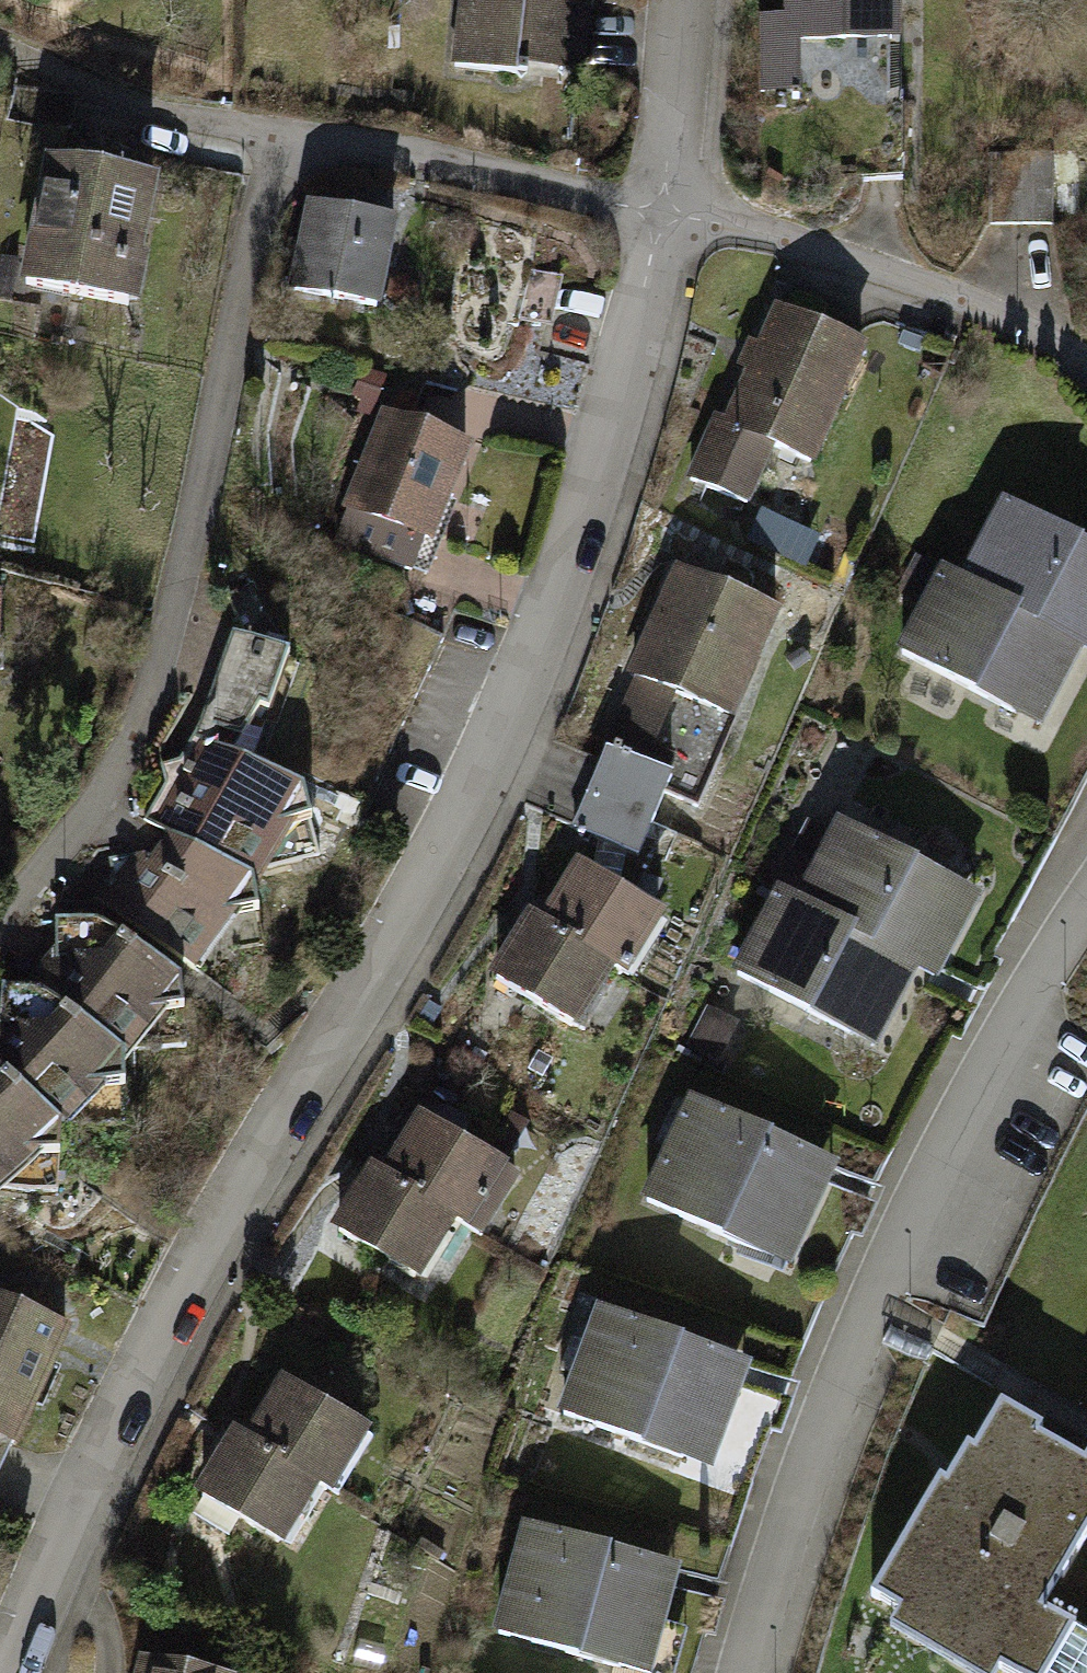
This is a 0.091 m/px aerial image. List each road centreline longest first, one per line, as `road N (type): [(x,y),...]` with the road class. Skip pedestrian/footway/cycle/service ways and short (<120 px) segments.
road 1 (residential): [(661,213),(600,515),(499,754),(156,1363),(23,1628),(12,1672)]
road 2 (residential): [(0,918),(104,806),(155,684),(275,118)]
road 3 (residential): [(1086,895),(1047,947),(852,1343),(748,1672)]
road 4 (residential): [(661,213),(1011,314),(1086,364)]
road 5 (residential): [(275,118),(661,213)]
road 6 (residential): [(680,0),(661,213)]
road 7 (residential): [(69,74),(275,118)]

